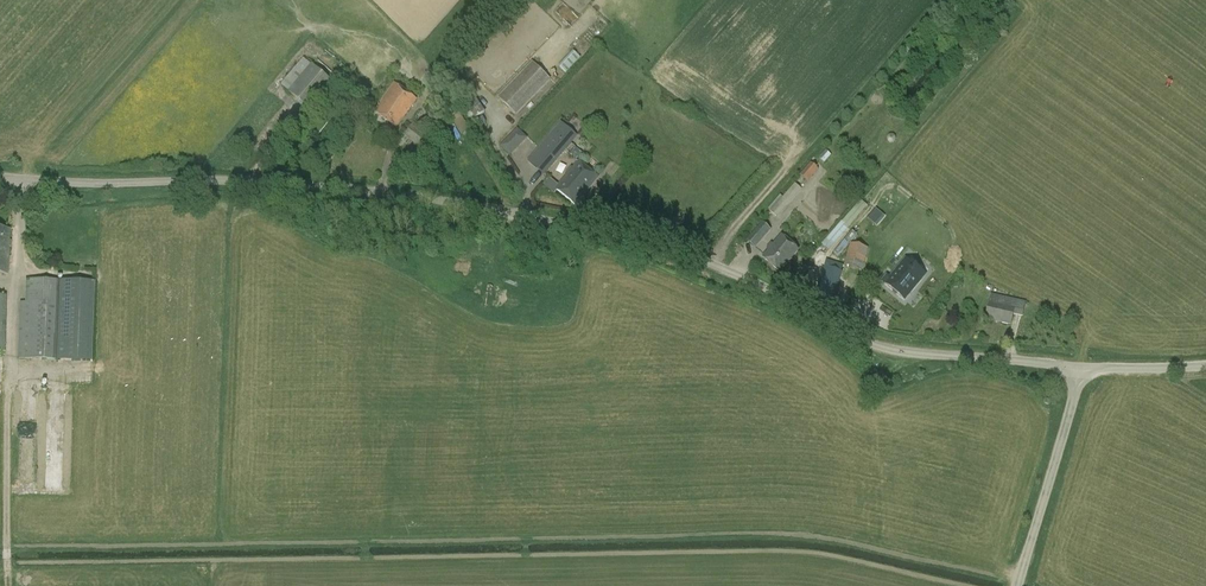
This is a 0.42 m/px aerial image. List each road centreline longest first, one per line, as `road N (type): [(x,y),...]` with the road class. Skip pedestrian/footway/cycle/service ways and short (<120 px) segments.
road 1 (unclassified): [(1083,367),(892,350),(666,246),(482,208),(237,180),(0,177)]
road 2 (unclassified): [(1017,585),(1083,367)]
road 3 (track): [(7,370),(7,585)]
road 4 (unclassified): [(1083,367),(1205,366)]

